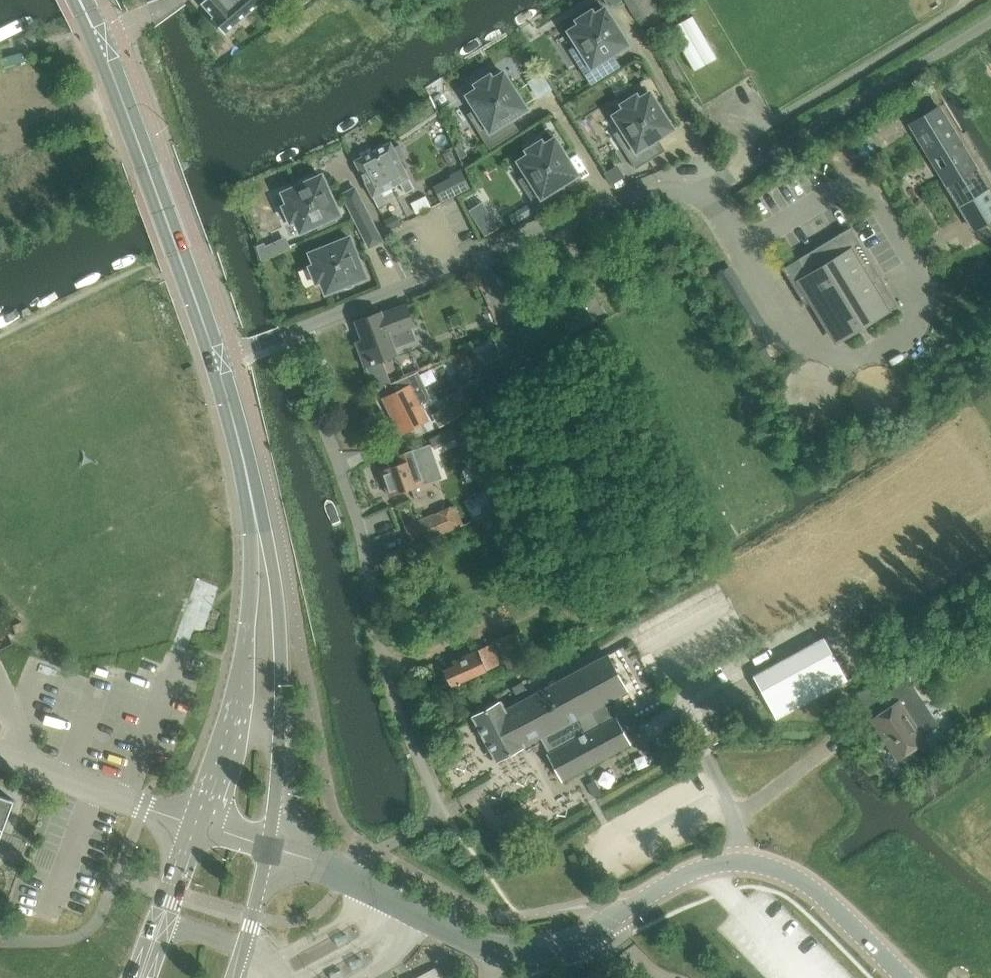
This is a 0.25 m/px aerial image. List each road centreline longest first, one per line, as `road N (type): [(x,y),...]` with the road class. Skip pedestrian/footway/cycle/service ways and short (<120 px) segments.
road 1 (unclassified): [(901,977),(817,890),(741,859),(699,868),(551,945),(495,946),(342,874)]
road 2 (unclassified): [(342,874),(445,813),(390,701),(352,518),(292,335)]
road 3 (unclassified): [(292,335),(642,198),(701,192)]
road 4 (secondary): [(218,362),(100,40)]
road 5 (secondary): [(269,846),(282,678),(274,571),(257,520)]
road 6 (secondary): [(257,520),(240,669),(188,822)]
road 7 (secondary): [(257,520),(218,362)]
road 8 (secondary): [(233,977),(269,846)]

